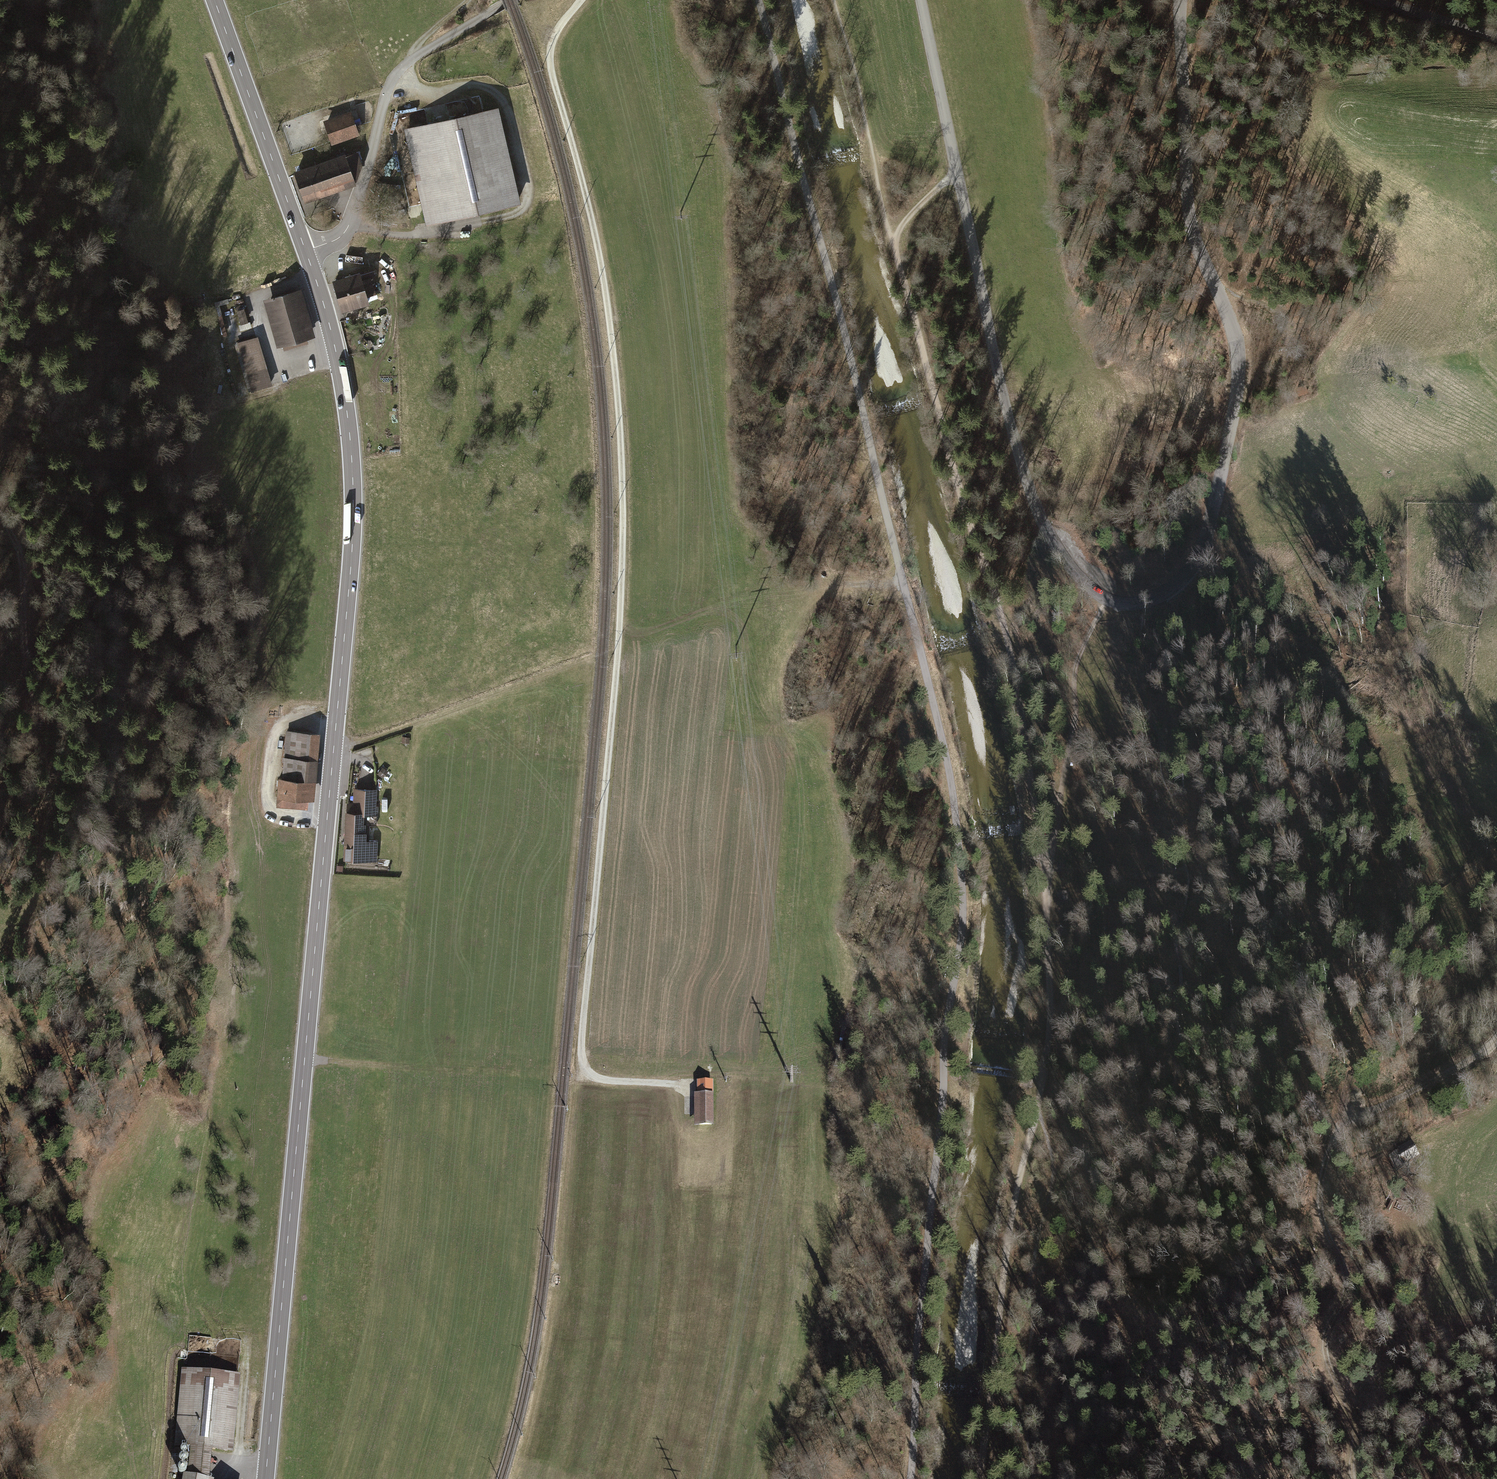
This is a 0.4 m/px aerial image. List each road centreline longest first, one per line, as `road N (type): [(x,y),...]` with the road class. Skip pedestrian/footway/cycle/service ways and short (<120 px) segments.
road 1 (track): [(757,0),(948,767),(958,840),(963,920),(910,1478)]
road 2 (primary): [(265,1478),(349,586),(352,459),(326,315),(214,0)]
road 3 (unclassified): [(1182,0),(1188,218),(1236,337),(1239,370),(1217,489),(1193,557),(1163,595),(1135,604),(1105,597),(1054,548),(1028,482),(999,387),(921,0)]
road 4 (track): [(689,1113),(688,1087),(605,1082),(592,1076),(577,1045),(617,608),(618,508),(605,298),(551,65),(552,44),(581,0)]
road 5 (track): [(1045,859),(1009,650),(958,490),(834,0)]
road 6 (track): [(981,1478),(1006,1262),(1053,1024),(1045,859)]
road 7 (track): [(1352,1478),(1354,1423),(1324,1348),(1348,1278),(1323,1220),(1327,1158),(1345,1132),(1472,1064),(1496,1041)]
road 8 (track): [(351,224),(418,236),(526,207),(530,187),(505,104),(490,89),(391,84)]
road 9 (track): [(0,521),(24,596),(43,782),(36,870),(22,899)]
road 10 (track): [(333,754),(589,654)]
road 11 (track): [(305,1061),(549,1080)]
road 12 (track): [(334,348),(272,364),(254,299),(315,279)]
road 13 (track): [(1496,61),(1327,76)]
road 14 (track): [(237,1476),(248,1346),(243,1337),(216,1334)]
road 15 (track): [(510,0),(411,60),(391,84)]
road 16 (unclassified): [(1496,40),(1383,0)]

